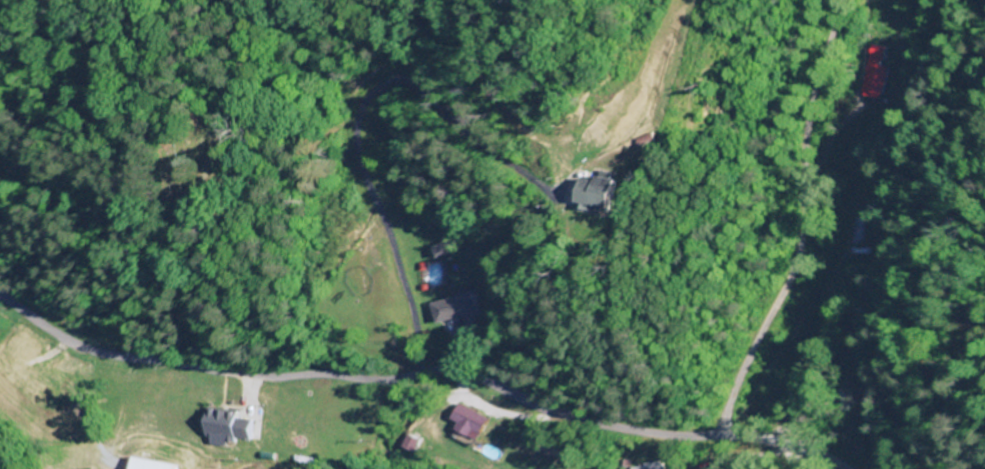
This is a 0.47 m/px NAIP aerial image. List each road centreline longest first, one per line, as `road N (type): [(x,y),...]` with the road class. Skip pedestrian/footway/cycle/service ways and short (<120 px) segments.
road 1 (residential): [(832,468),(754,444),(571,425),(453,378),(317,388),(111,361),(72,349),(0,302)]
road 2 (residential): [(719,443),(789,260),(815,86),(852,0)]

